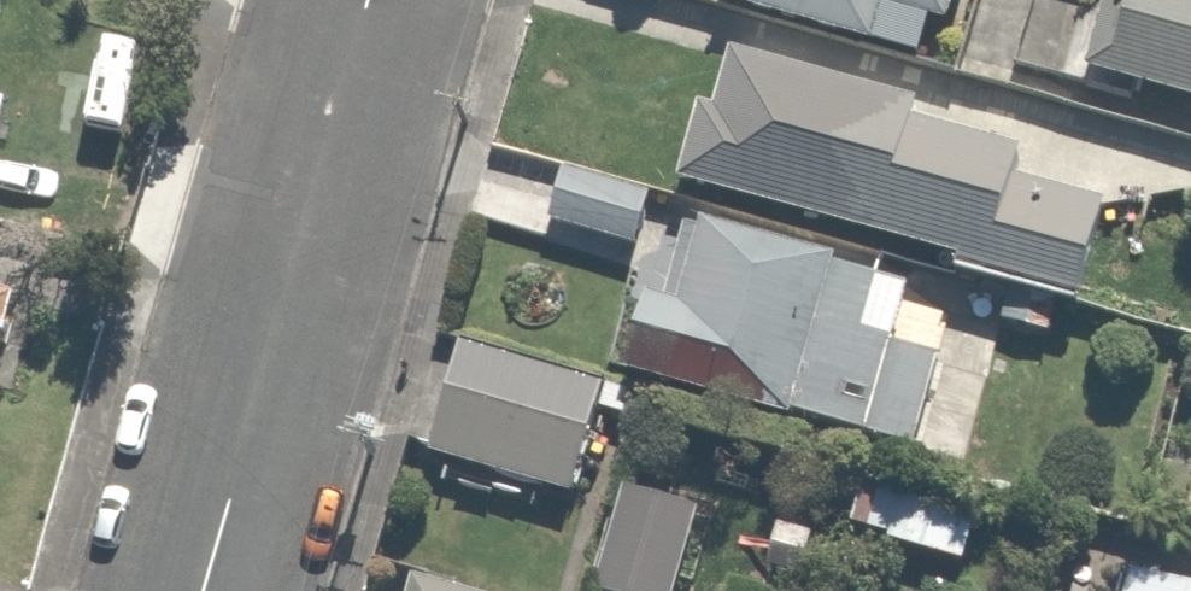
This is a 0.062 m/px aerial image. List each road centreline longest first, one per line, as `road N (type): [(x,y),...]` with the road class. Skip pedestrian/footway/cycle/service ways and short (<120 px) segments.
road 1 (residential): [(366,0),(199,590)]

